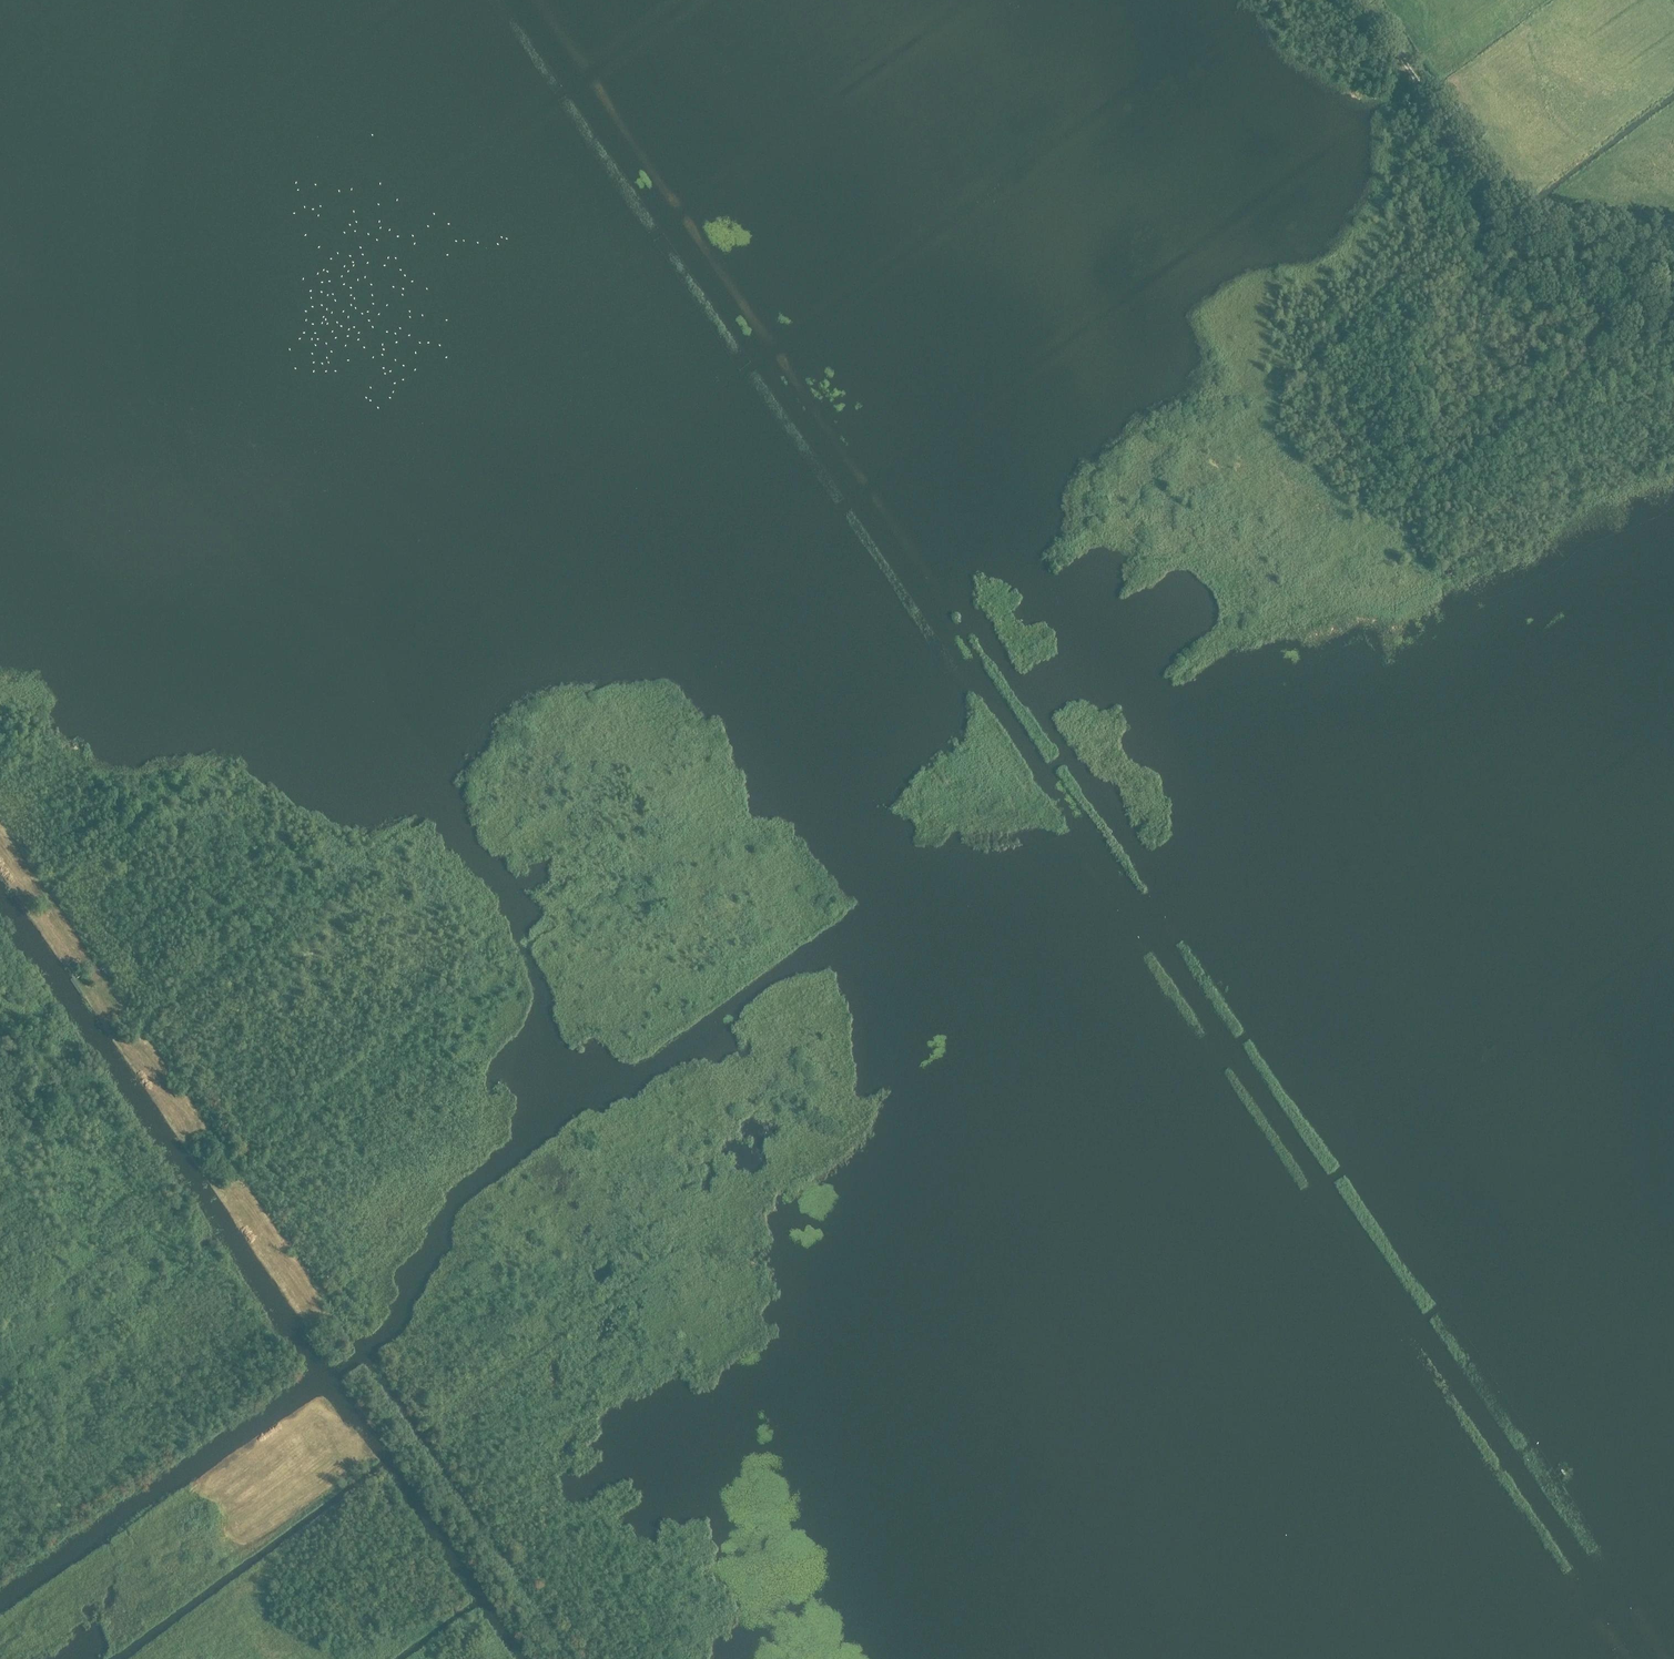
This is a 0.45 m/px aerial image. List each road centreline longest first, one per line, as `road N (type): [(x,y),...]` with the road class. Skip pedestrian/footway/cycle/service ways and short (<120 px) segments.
road 1 (track): [(1673,241),(1541,221),(1504,201),(1358,0)]

